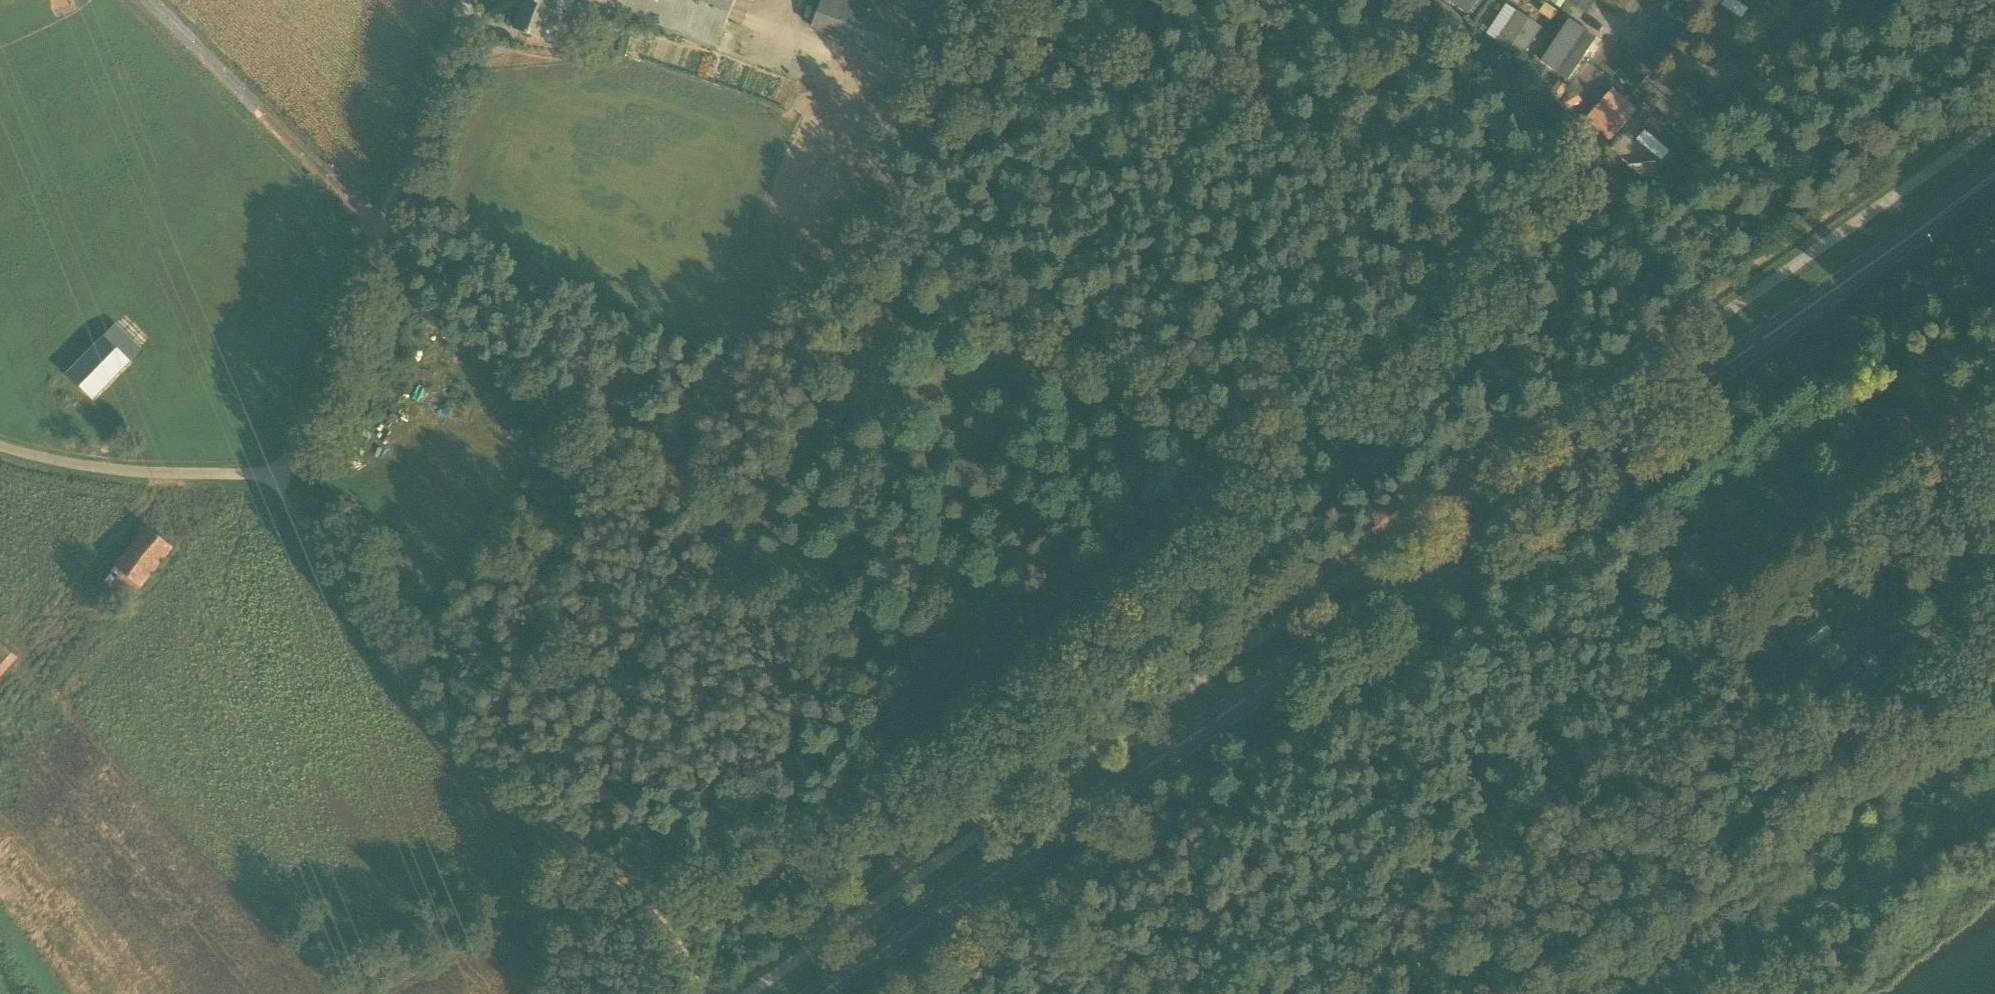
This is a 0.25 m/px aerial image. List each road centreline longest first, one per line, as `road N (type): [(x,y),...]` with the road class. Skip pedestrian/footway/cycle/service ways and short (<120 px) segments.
road 1 (primary): [(822,993),(1968,195)]
road 2 (track): [(273,479),(477,764),(549,828),(640,891),(700,993)]
road 3 (unclassified): [(273,479),(453,0)]
road 4 (track): [(1994,806),(1697,993)]
road 5 (unclassified): [(273,479),(76,469),(0,447)]

